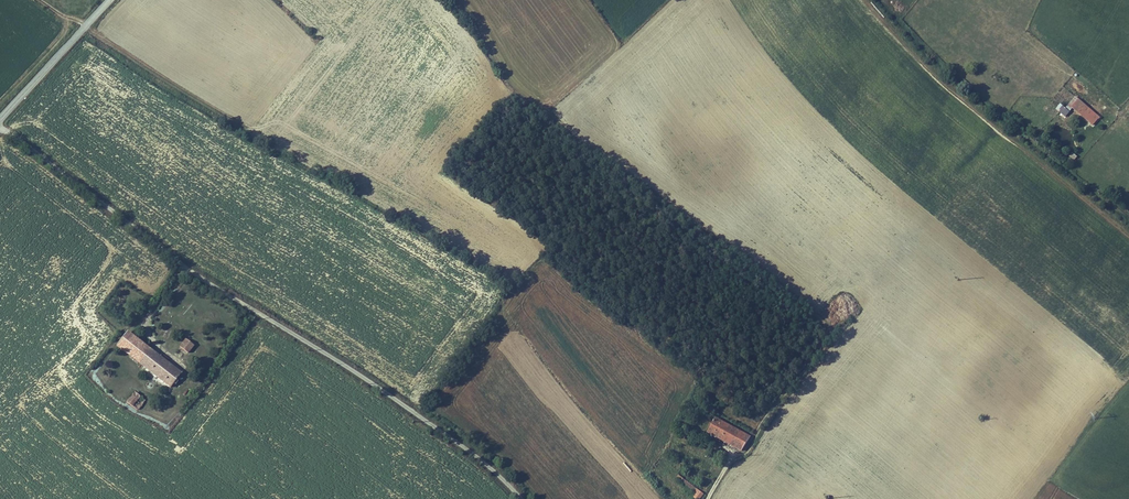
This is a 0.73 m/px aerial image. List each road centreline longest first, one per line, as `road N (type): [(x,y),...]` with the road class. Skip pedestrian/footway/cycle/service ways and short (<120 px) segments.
road 1 (unclassified): [(0,127),(186,267),(422,418),(521,498)]
road 2 (secondary): [(0,116),(110,0)]

